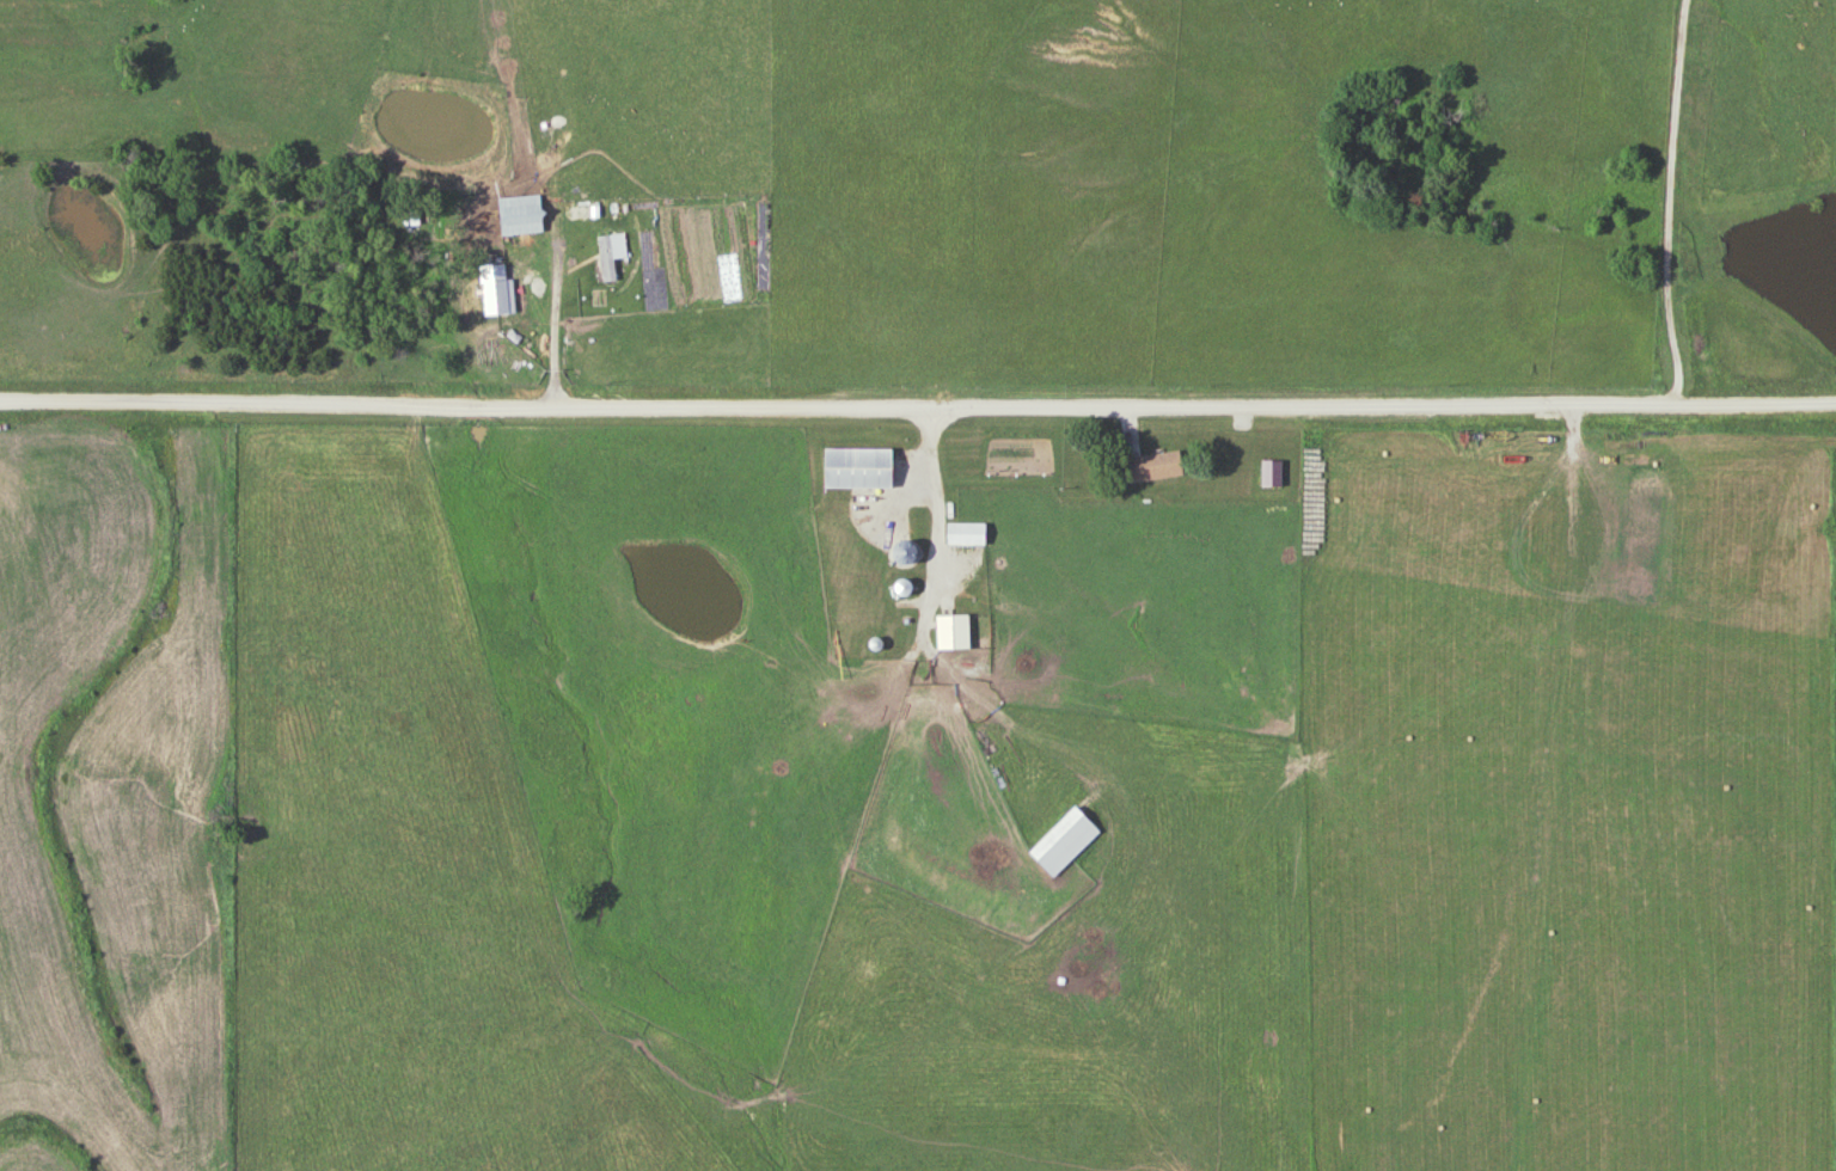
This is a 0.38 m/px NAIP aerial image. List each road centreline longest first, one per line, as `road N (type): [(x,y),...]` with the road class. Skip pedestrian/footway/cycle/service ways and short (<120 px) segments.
road 1 (residential): [(0,407),(1835,406)]
road 2 (residential): [(936,410),(945,525),(931,627)]

